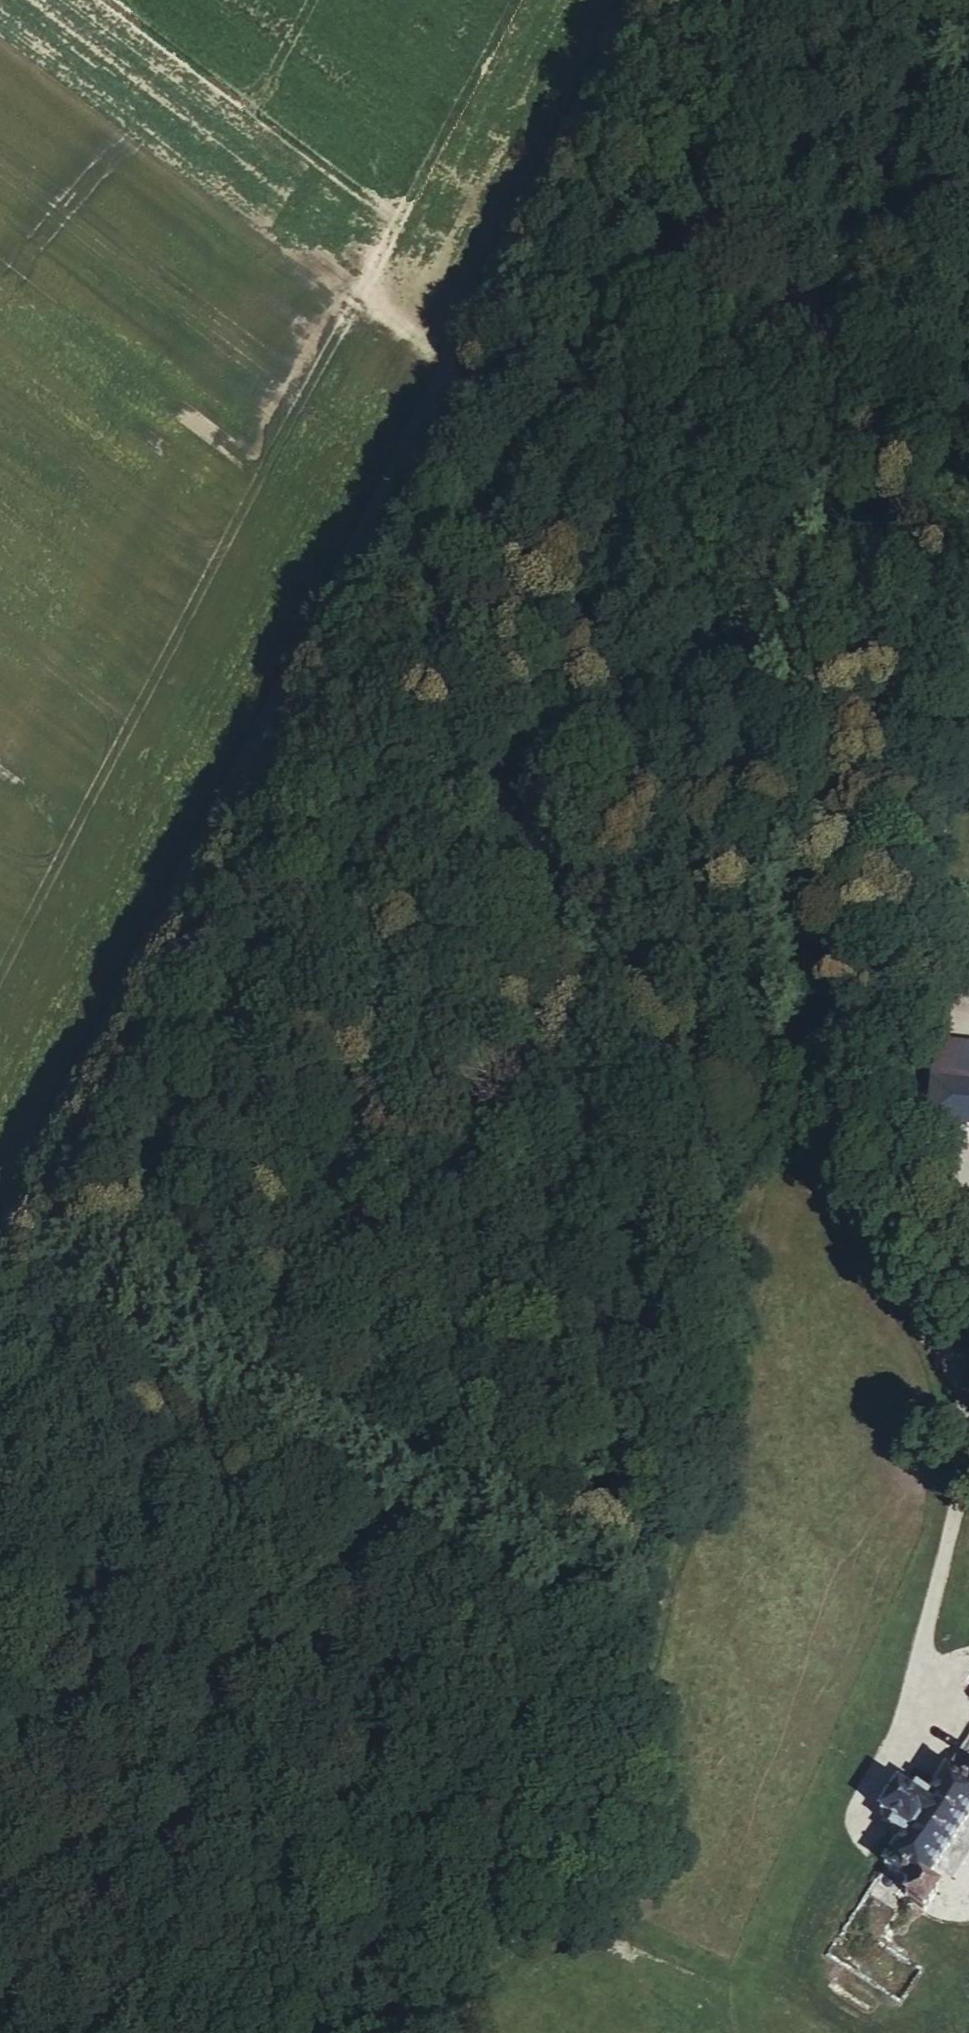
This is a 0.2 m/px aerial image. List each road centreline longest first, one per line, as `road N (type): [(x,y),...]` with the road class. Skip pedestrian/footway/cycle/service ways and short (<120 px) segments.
road 1 (tertiary): [(0,1251),(641,0)]

